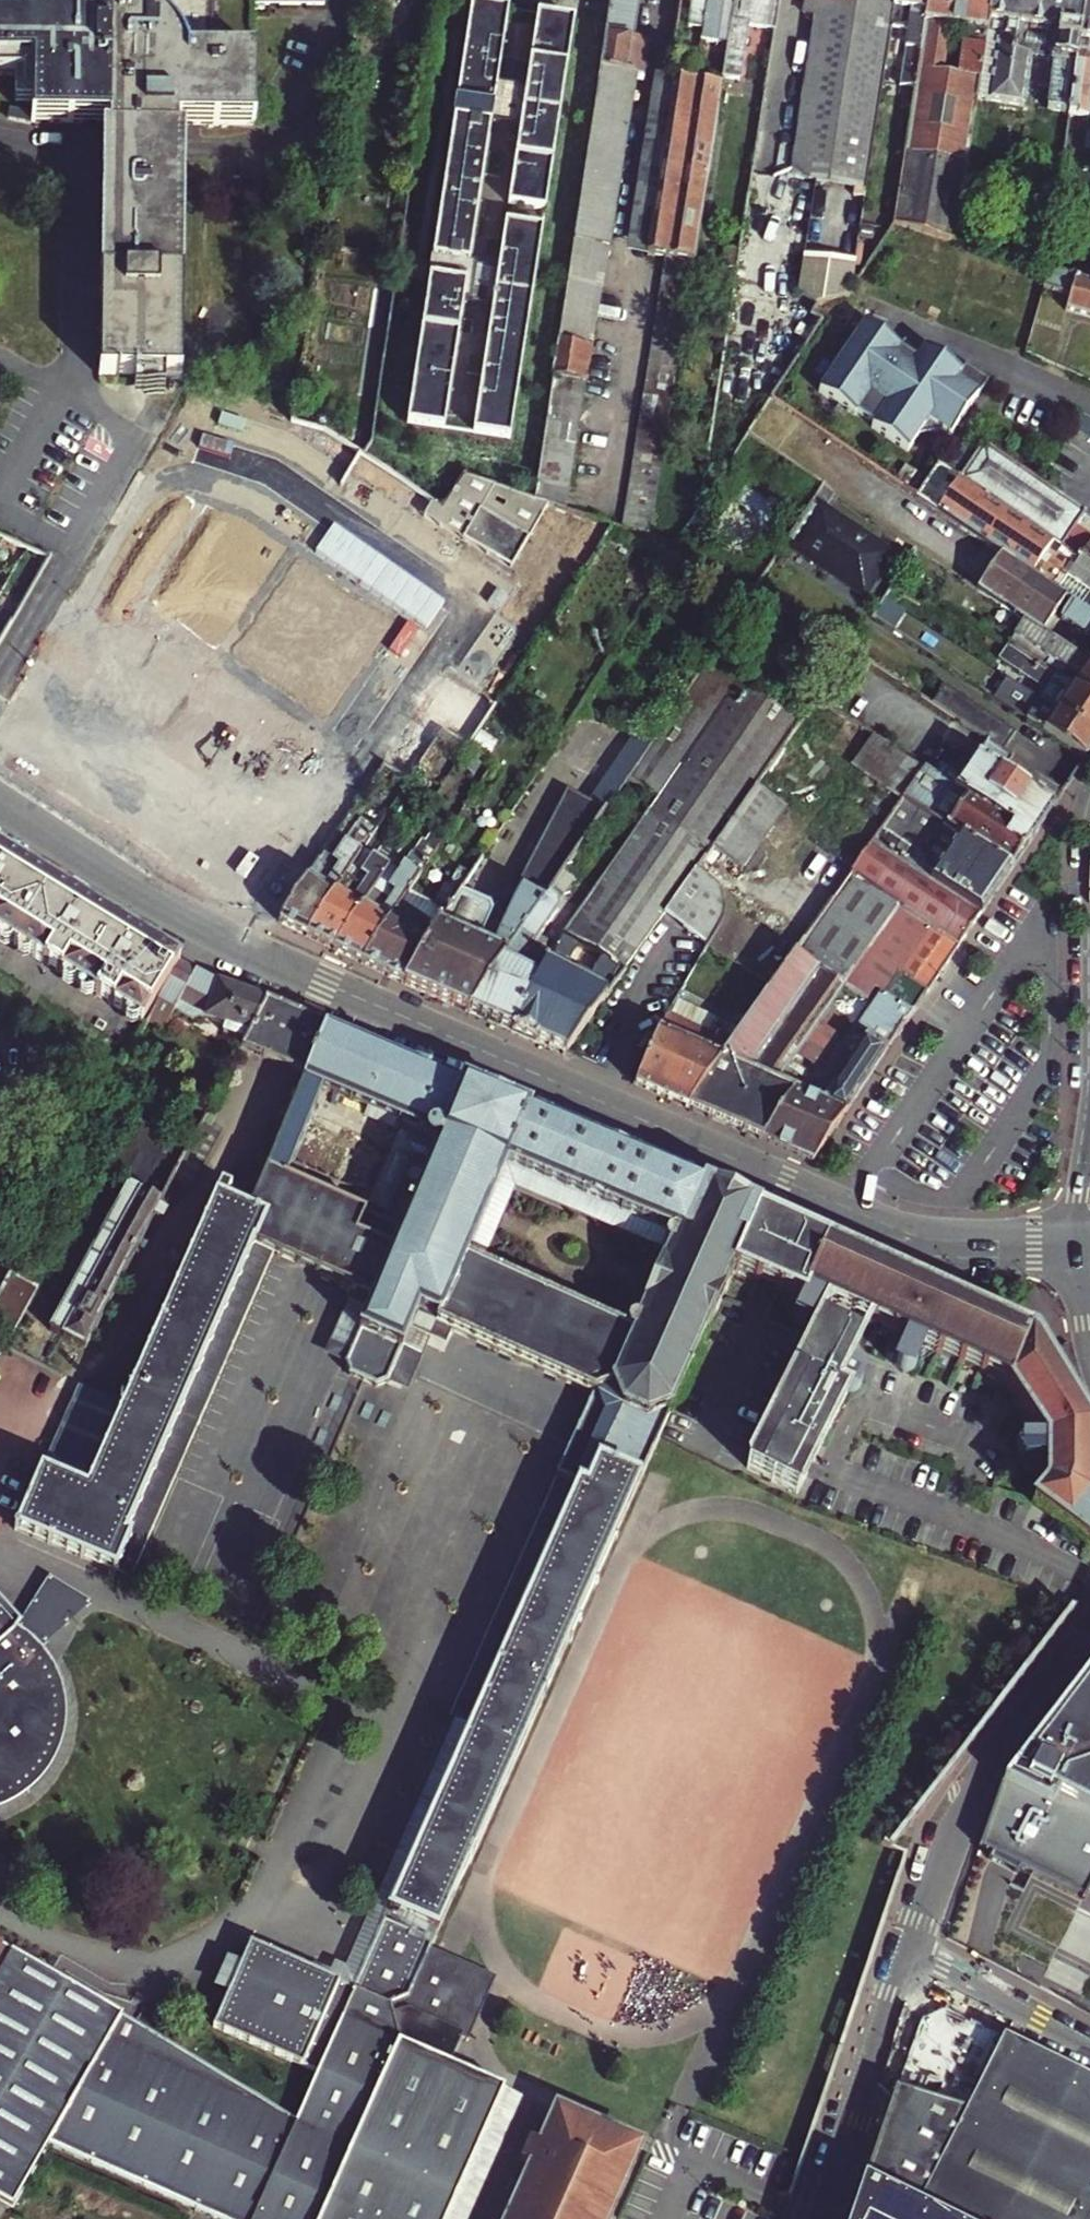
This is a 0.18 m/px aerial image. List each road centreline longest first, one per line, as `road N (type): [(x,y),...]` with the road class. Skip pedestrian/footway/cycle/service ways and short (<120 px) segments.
road 1 (secondary): [(1081,1240),(962,1242),(903,1232),(250,950),(0,800)]
road 2 (tertiary): [(910,1956),(984,1772),(1089,1634)]
road 3 (tertiary): [(822,2218),(910,1956)]
road 4 (residential): [(910,1956),(1089,2048)]

